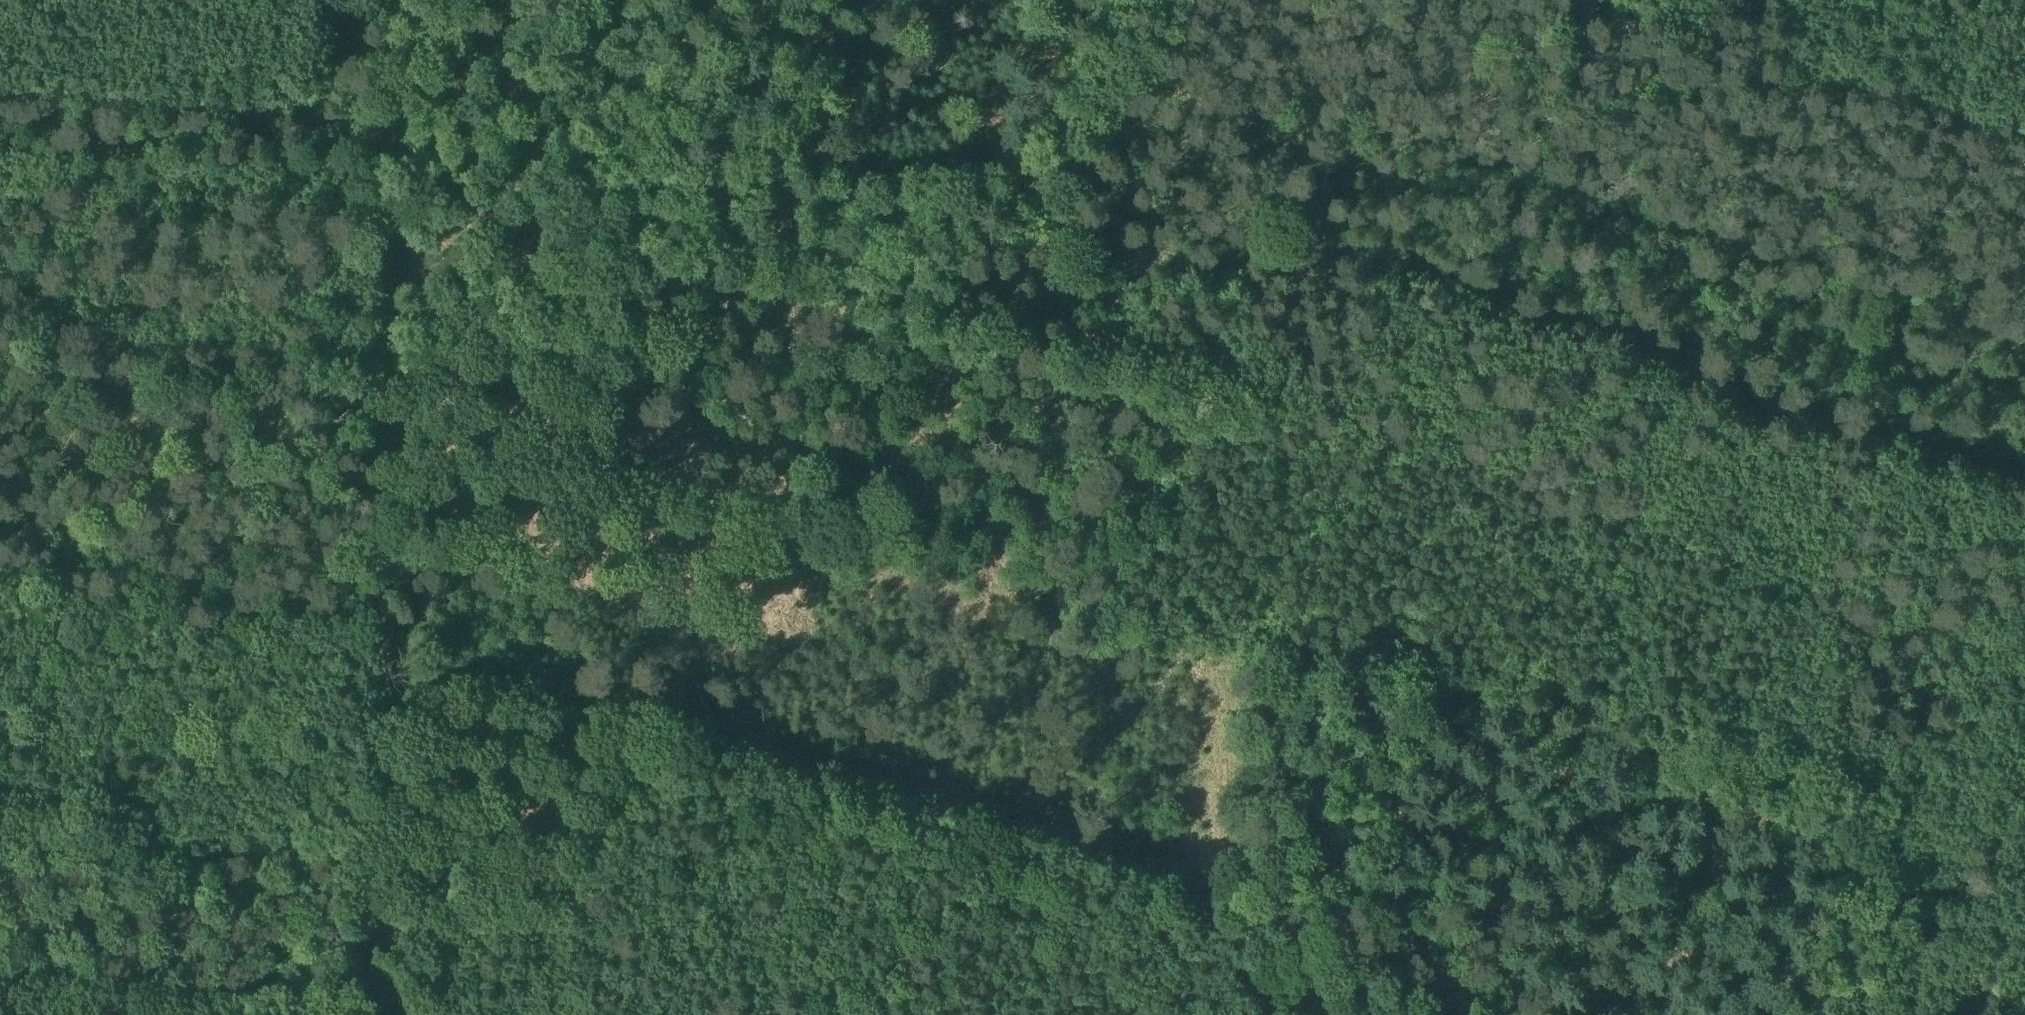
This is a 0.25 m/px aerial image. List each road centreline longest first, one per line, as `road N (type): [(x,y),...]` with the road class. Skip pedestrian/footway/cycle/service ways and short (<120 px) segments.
road 1 (track): [(389,0),(372,1014)]
road 2 (track): [(1608,0),(2024,129)]

